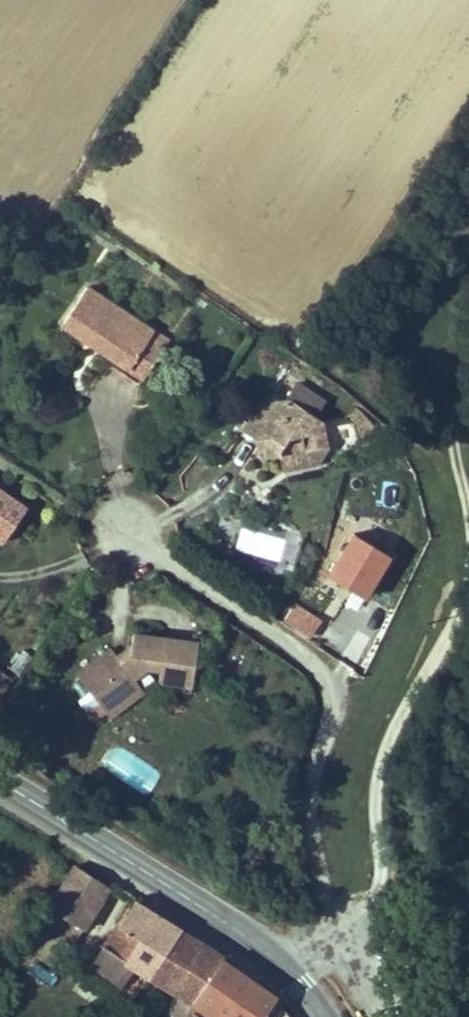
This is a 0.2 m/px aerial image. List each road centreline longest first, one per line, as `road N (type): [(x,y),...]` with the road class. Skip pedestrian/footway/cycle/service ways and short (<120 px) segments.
road 1 (unclassified): [(127,528),(165,563),(397,716),(372,777),(405,969),(302,987)]
road 2 (primary): [(0,786),(248,939),(302,987)]

